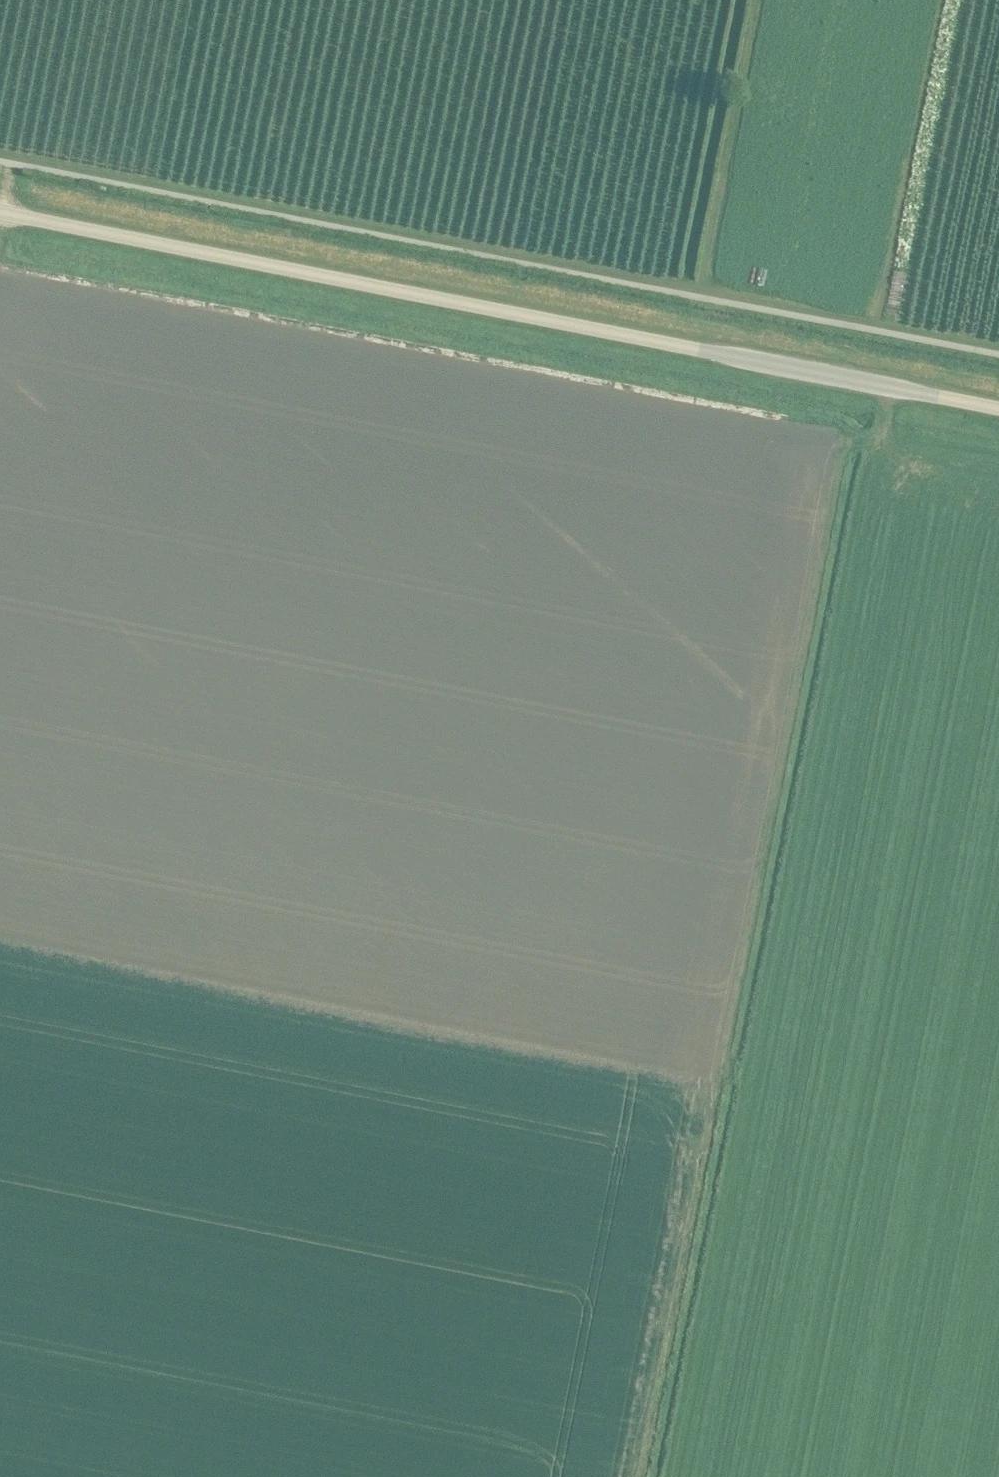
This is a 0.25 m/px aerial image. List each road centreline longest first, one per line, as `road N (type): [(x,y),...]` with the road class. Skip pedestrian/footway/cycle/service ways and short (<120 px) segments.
road 1 (unclassified): [(998,408),(0,211)]

